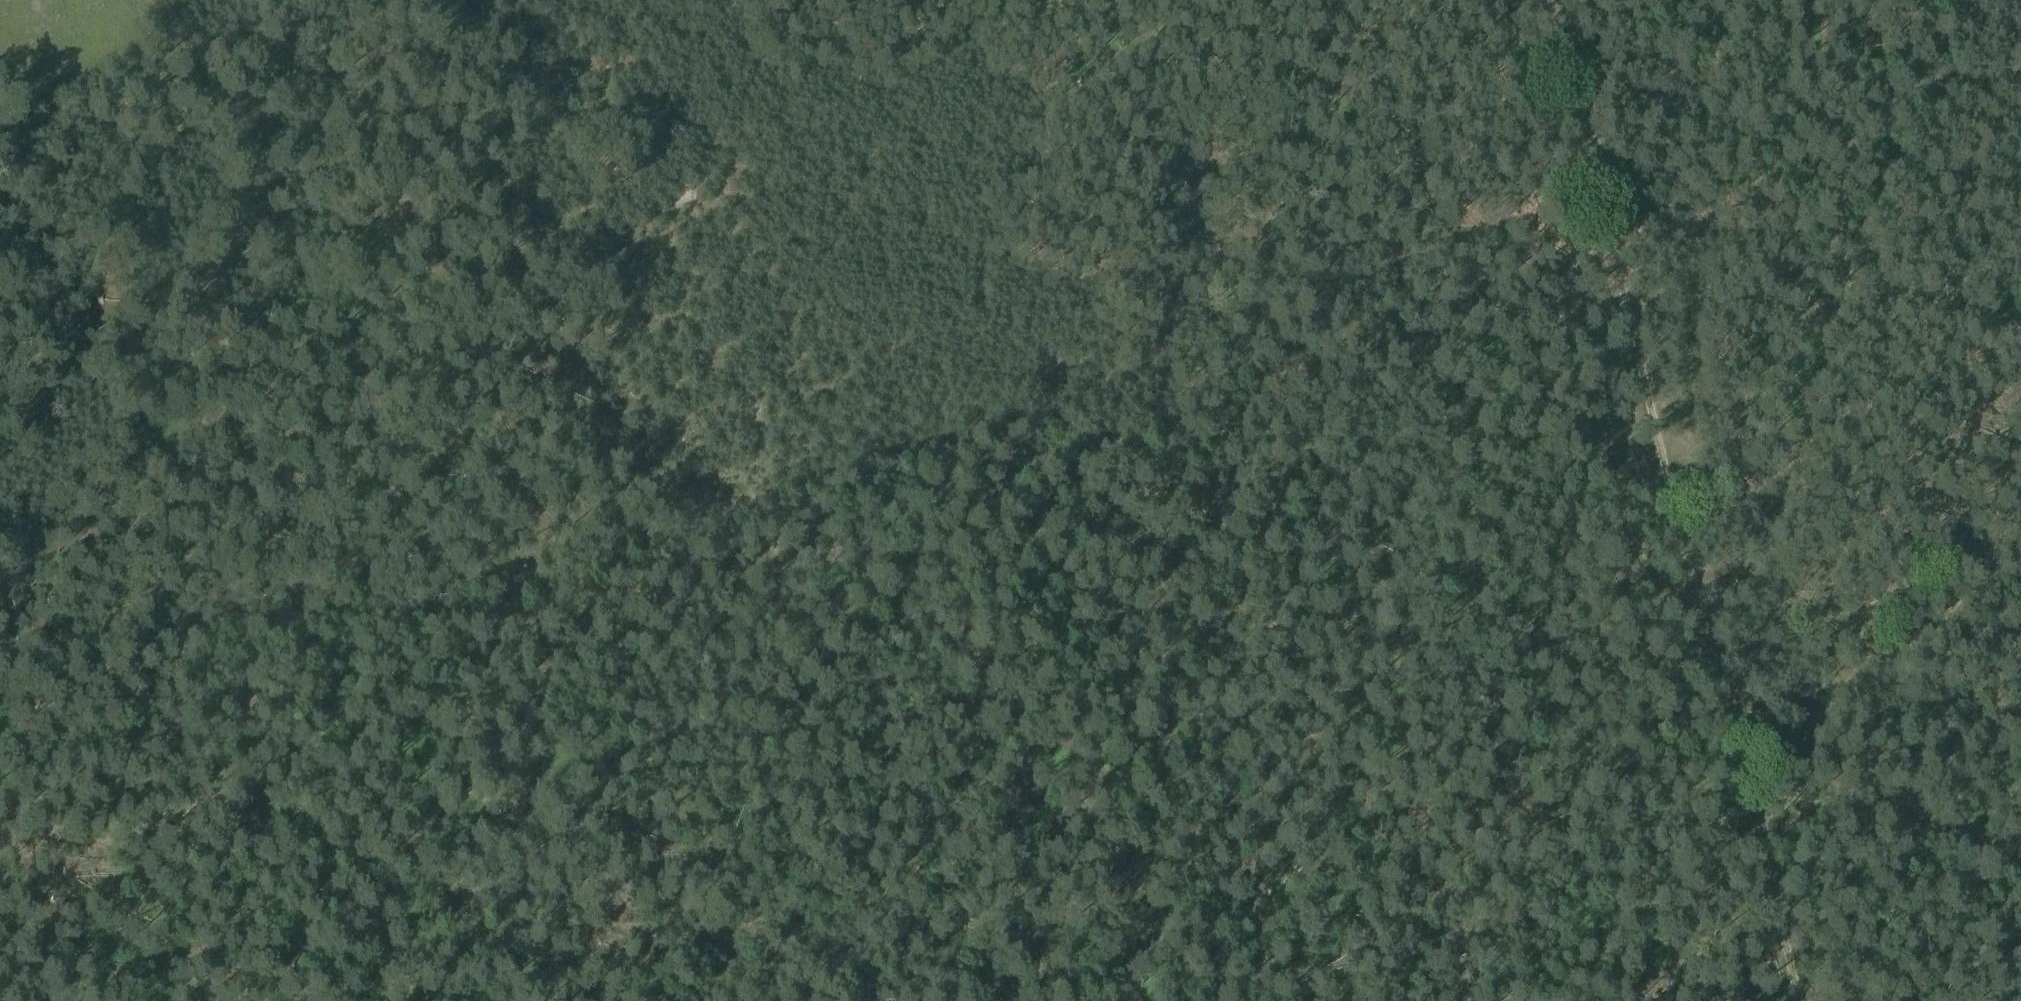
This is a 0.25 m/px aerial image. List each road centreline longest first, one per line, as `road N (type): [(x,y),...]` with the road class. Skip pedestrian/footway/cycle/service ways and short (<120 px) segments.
road 1 (track): [(1793,1000),(1548,0)]

